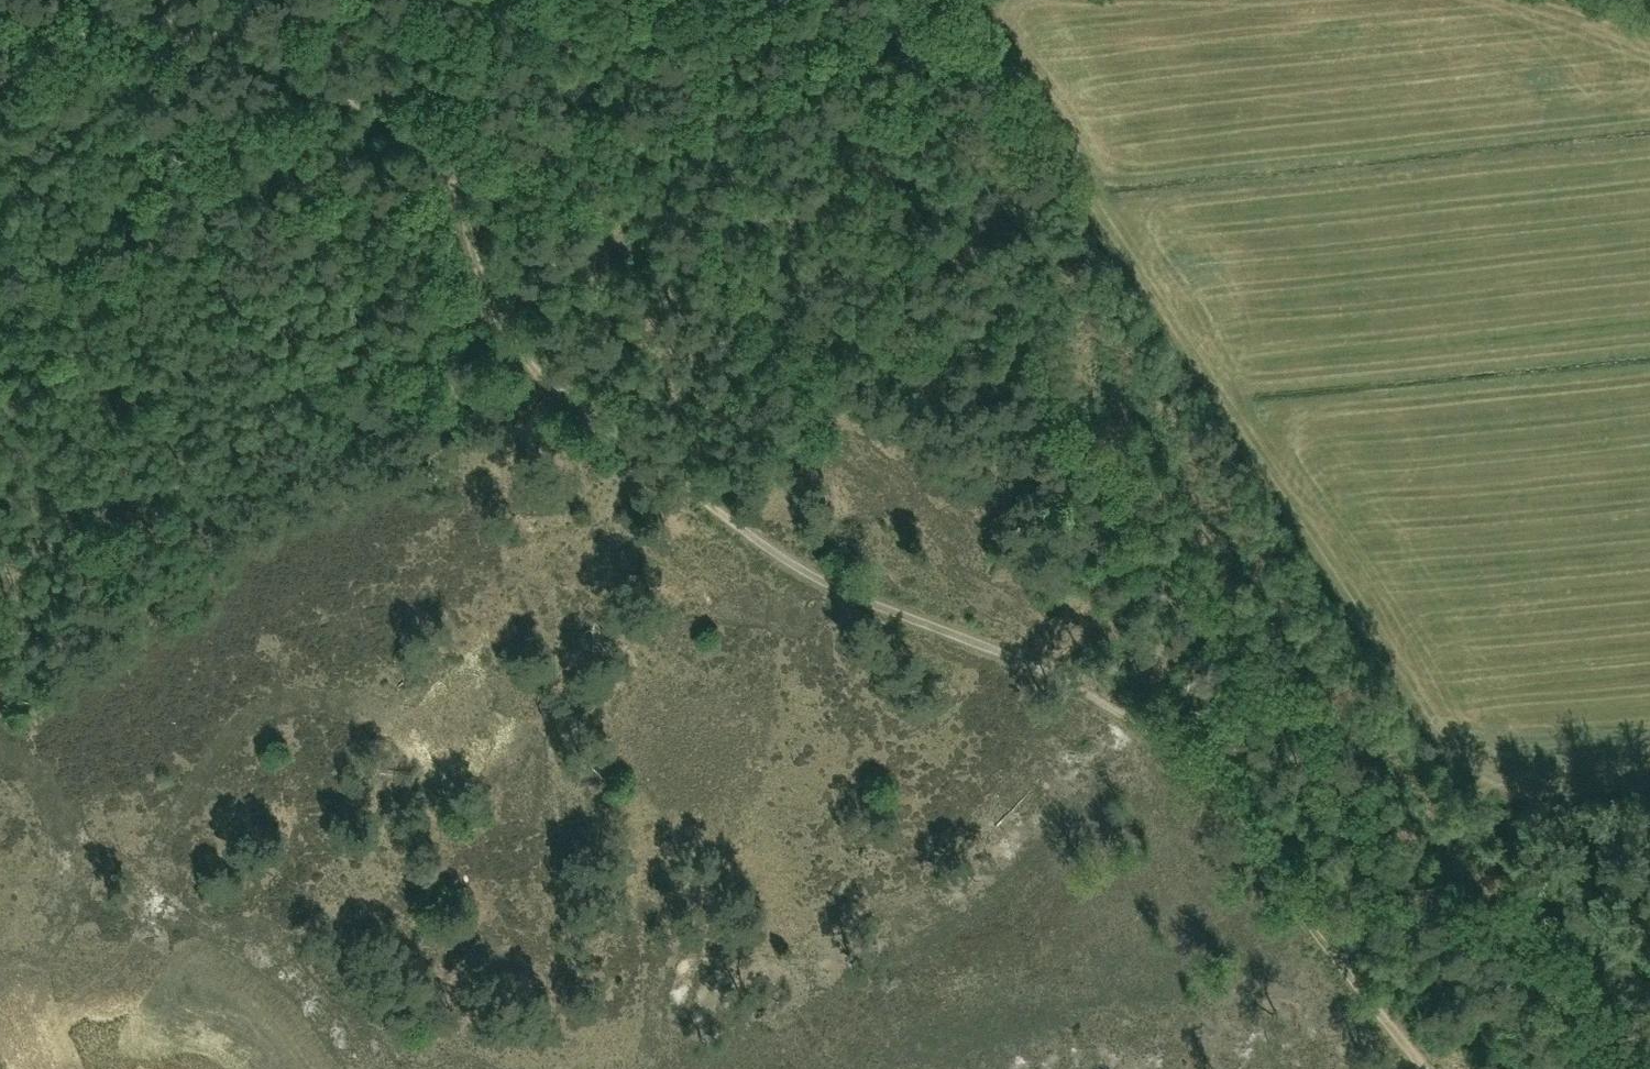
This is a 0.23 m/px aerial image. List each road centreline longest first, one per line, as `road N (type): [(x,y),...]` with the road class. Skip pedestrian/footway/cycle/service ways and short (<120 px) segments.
road 1 (track): [(1420,1068),(1179,751),(1076,687),(838,590),(661,477),(538,376),(496,322),(444,157),(264,55),(197,30)]
road 2 (track): [(0,80),(119,10)]

